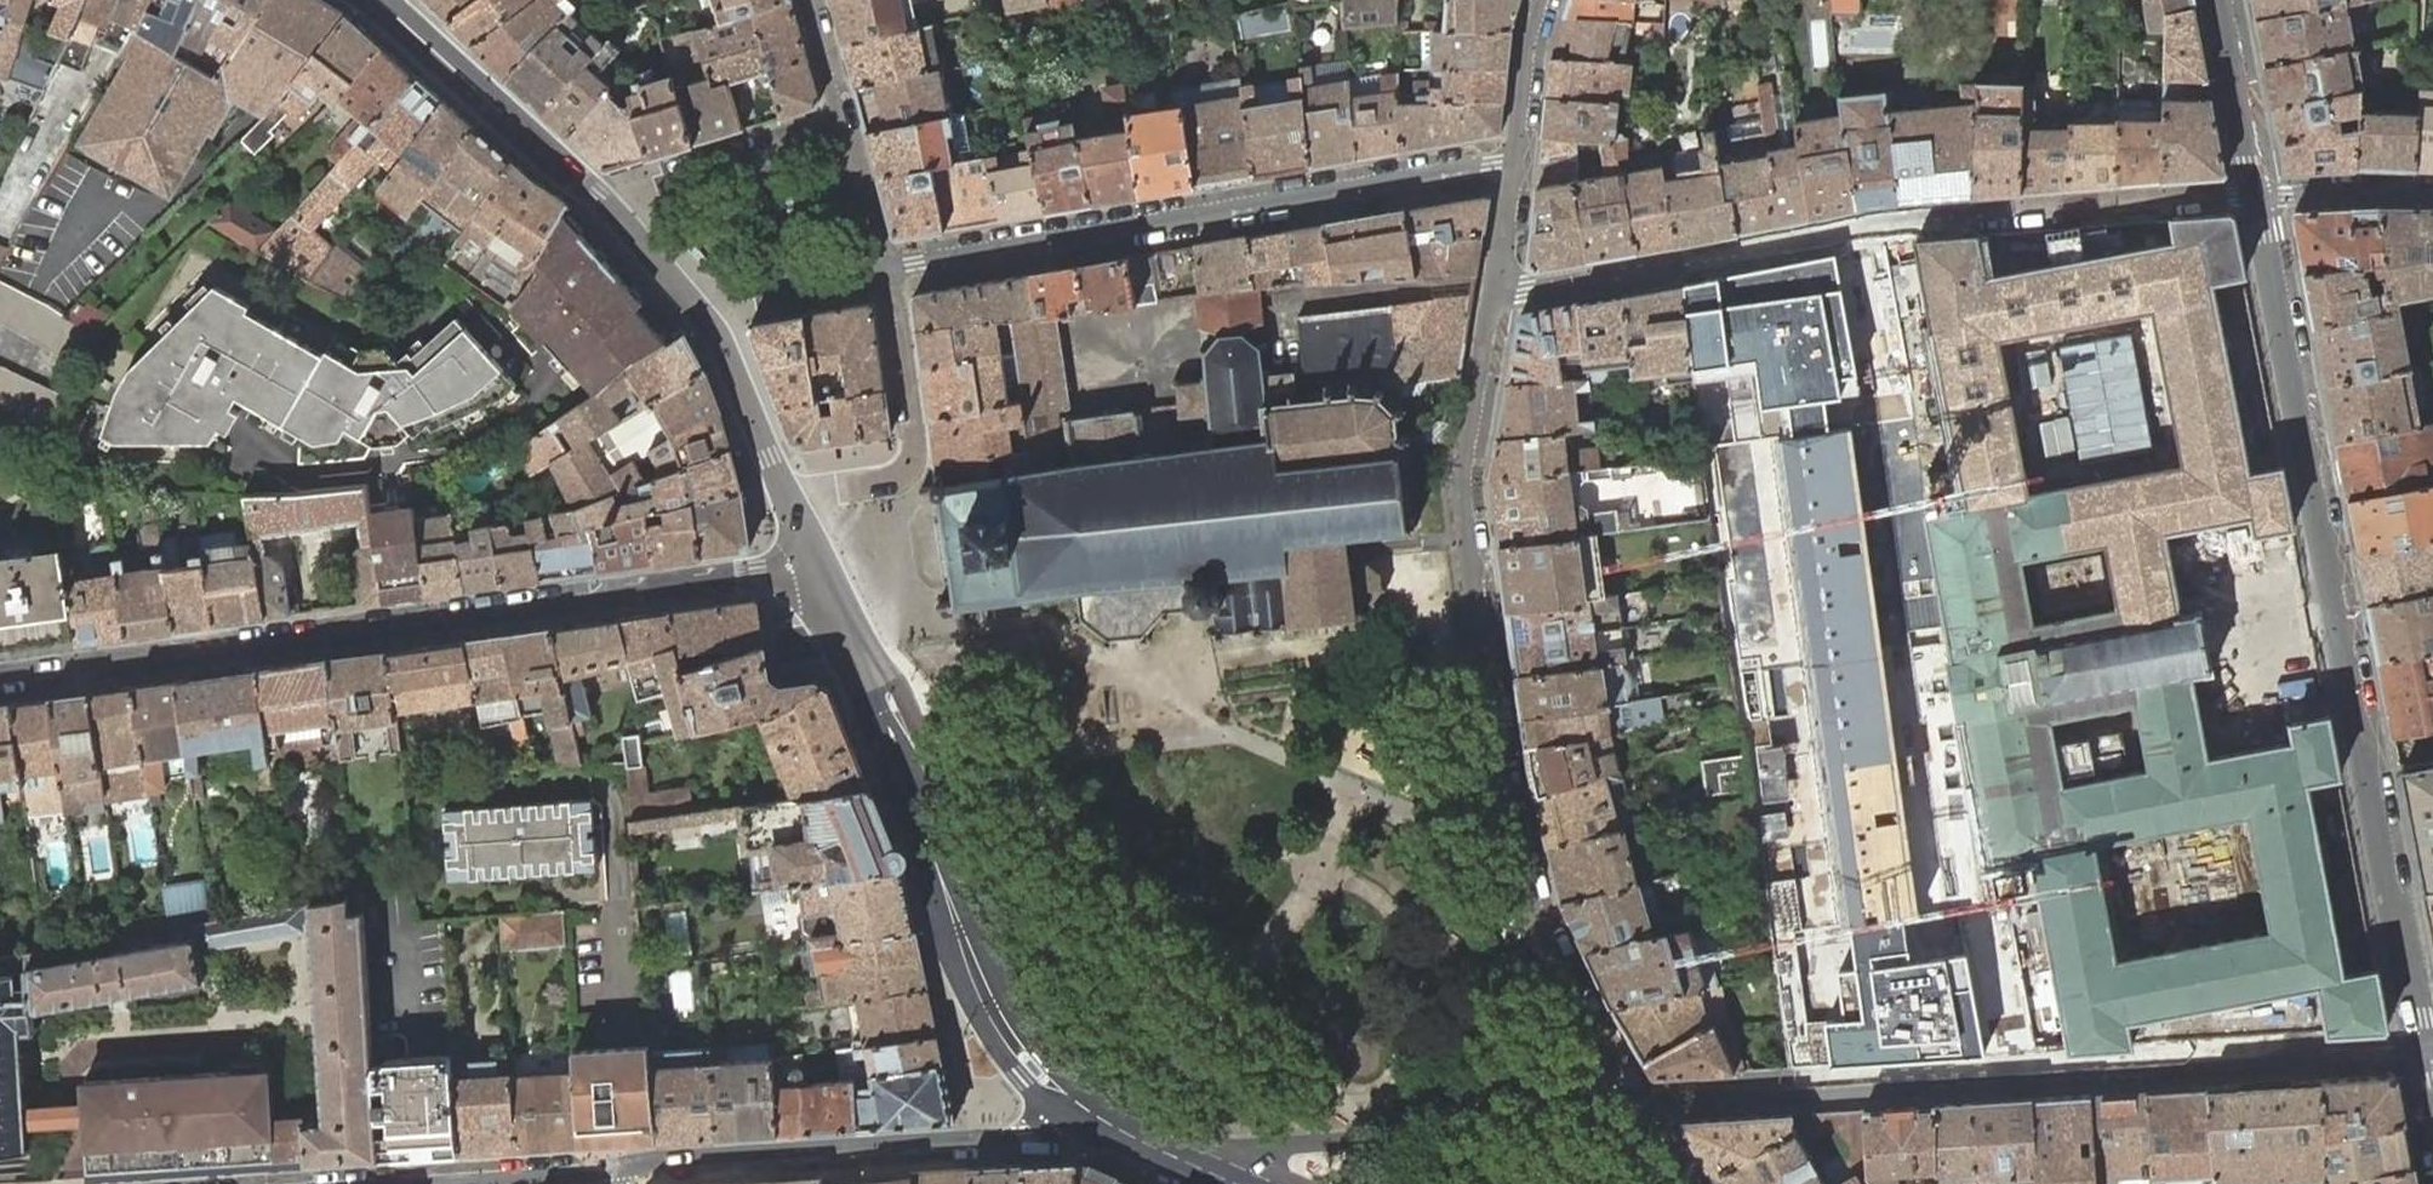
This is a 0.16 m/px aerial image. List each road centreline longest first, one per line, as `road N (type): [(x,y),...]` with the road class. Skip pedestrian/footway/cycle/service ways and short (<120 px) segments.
road 1 (tertiary): [(2261,192),(2424,1050)]
road 2 (residential): [(1637,1101),(1529,906),(1502,792),(1460,486),(1495,284)]
road 3 (residential): [(1637,1101),(2424,1050)]
road 4 (residential): [(2261,192),(1870,227),(1526,288),(1495,284)]
road 5 (tertiary): [(0,674),(196,657),(749,576)]
road 6 (tertiary): [(1147,1133),(1073,1097),(1040,1067),(1003,1008),(830,598)]
road 7 (residential): [(1513,166),(887,269)]
road 8 (residential): [(629,1167),(1147,1133)]
road 9 (residential): [(1147,1133),(1637,1101)]
road 10 (tertiary): [(702,301),(375,0)]
road 11 (residential): [(790,509),(843,488),(895,479),(911,466),(887,269)]
road 12 (residential): [(887,269),(811,0)]
road 13 (residential): [(366,1183),(629,1167)]
road 14 (unknown): [(594,193),(843,123)]
road 15 (tertiary): [(790,509),(702,301)]
road 16 (tertiary): [(2224,0),(2261,192)]
road 17 (residential): [(702,301),(887,269)]
road 18 (residential): [(2432,188),(2261,192)]
road 19 (residential): [(1513,166),(1547,0)]

